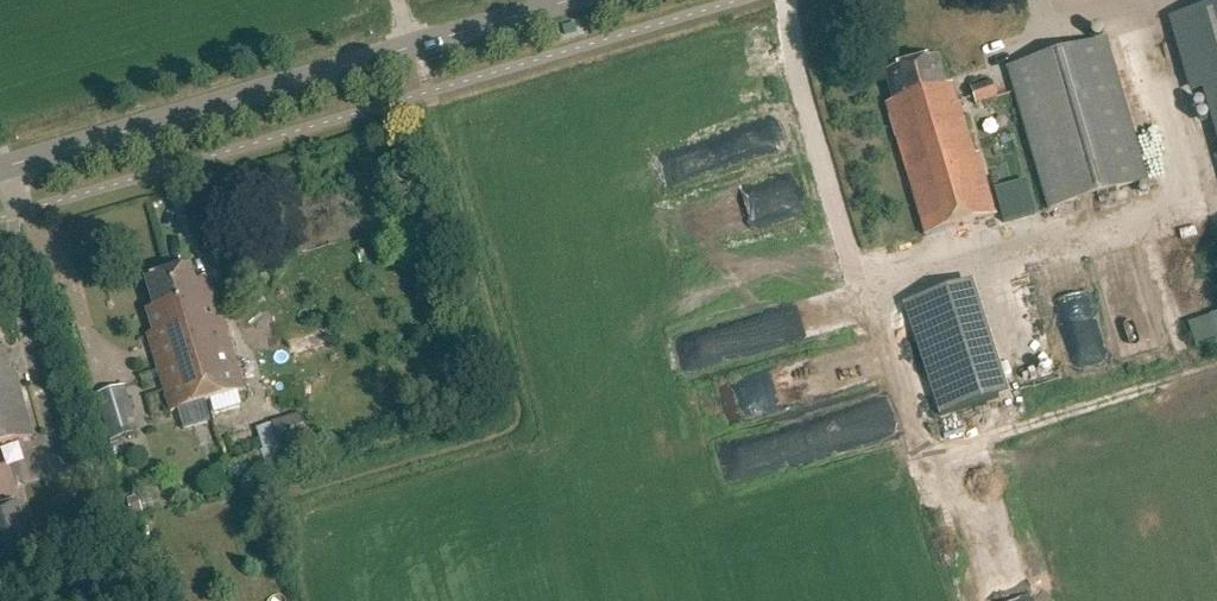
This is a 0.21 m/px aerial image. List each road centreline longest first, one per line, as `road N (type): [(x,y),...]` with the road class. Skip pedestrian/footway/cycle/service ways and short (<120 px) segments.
road 1 (track): [(796,0),(891,452),(907,458),(1216,364)]
road 2 (tertiary): [(0,166),(560,0)]

